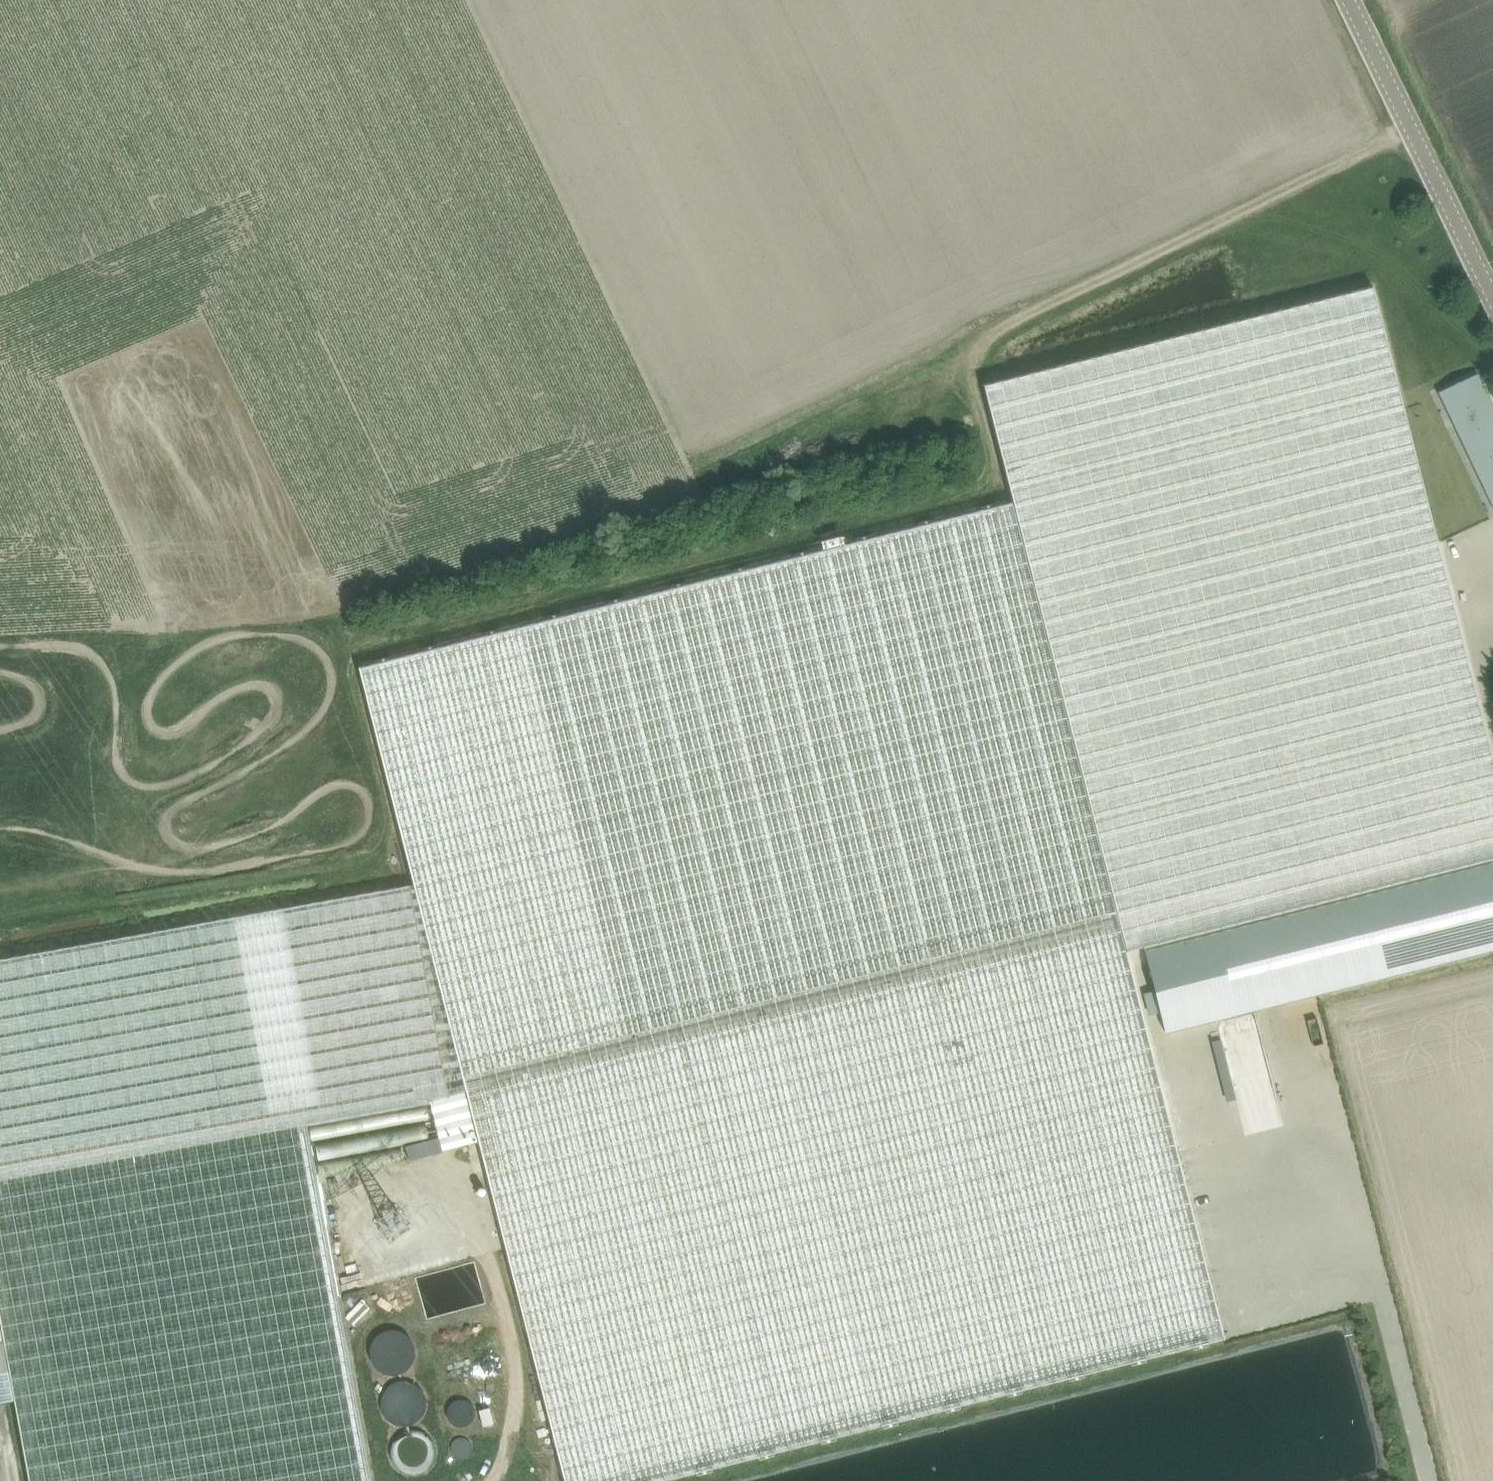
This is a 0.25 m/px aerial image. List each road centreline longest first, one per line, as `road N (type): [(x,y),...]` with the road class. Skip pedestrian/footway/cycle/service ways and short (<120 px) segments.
road 1 (tertiary): [(1492,294),(1351,0)]

